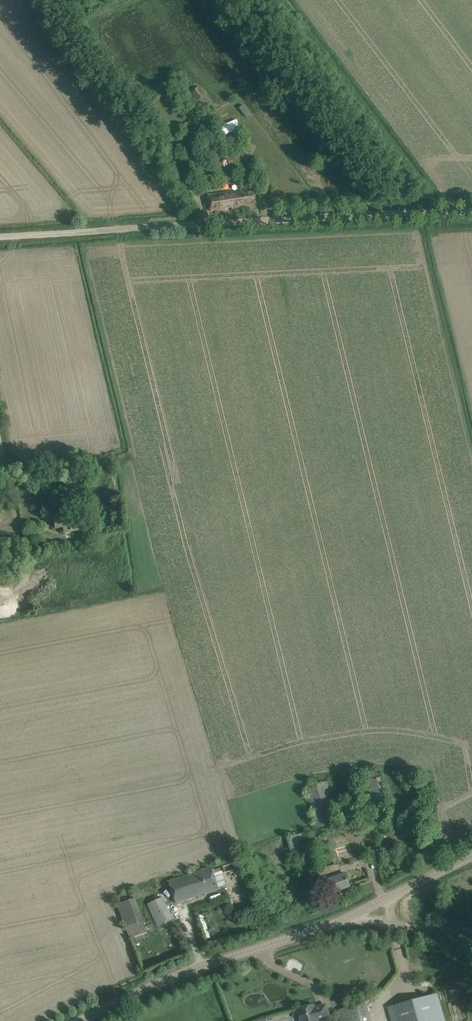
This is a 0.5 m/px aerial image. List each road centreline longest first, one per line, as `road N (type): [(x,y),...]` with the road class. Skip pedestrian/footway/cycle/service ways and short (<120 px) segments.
road 1 (unclassified): [(471,216),(0,243)]
road 2 (unclassified): [(73,1020),(312,933),(471,858)]
road 3 (track): [(0,440),(32,575)]
road 4 (track): [(471,925),(346,917)]

